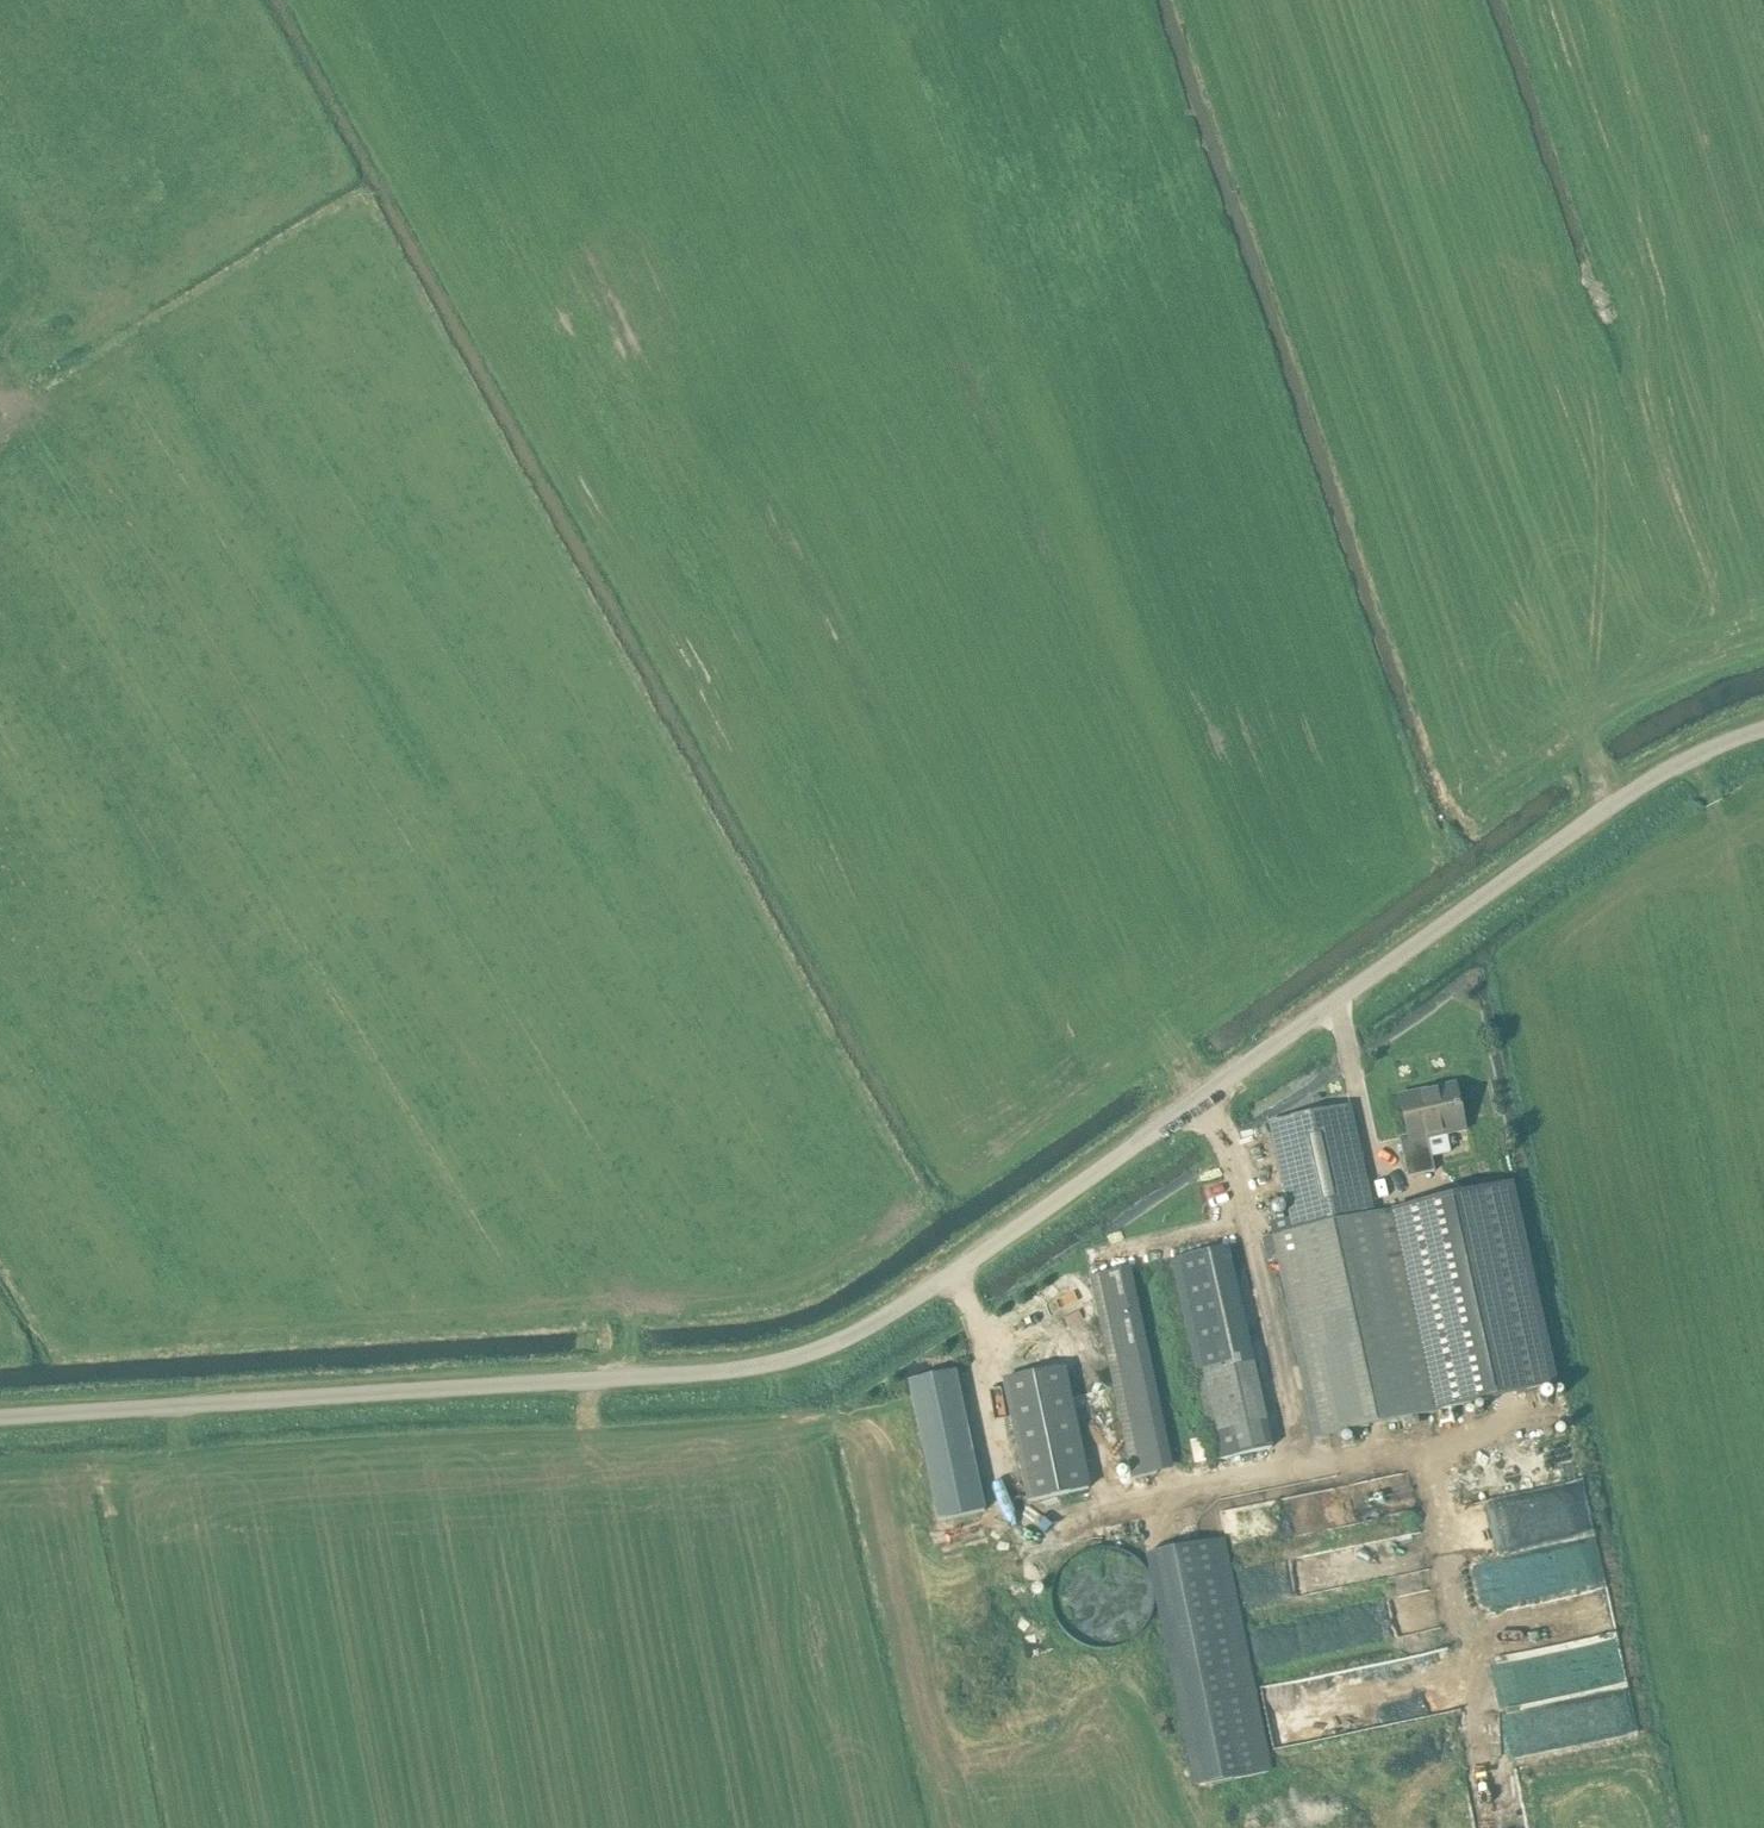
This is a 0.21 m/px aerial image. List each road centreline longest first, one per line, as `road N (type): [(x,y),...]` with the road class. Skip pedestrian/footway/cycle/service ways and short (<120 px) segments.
road 1 (unclassified): [(0,1417),(739,1368),(807,1354),(876,1324),(1632,790),(1763,728)]

